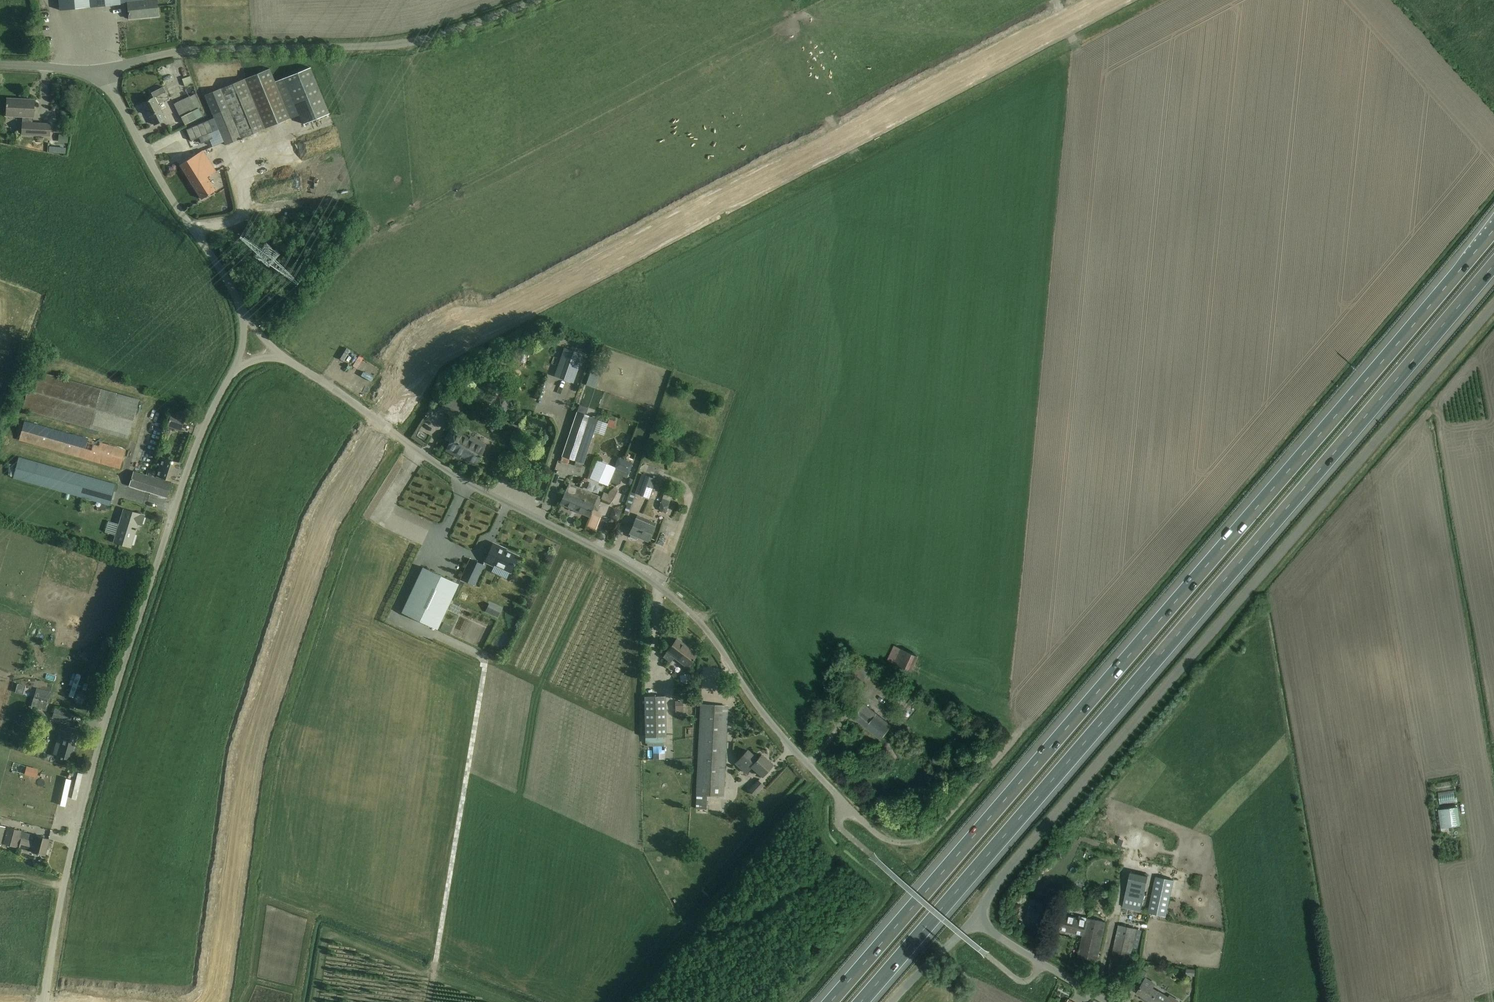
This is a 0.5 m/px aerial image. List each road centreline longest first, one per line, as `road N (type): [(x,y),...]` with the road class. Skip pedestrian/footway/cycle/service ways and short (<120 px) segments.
road 1 (motorway): [(1493,229),(829,1001)]
road 2 (motorway): [(859,1001),(1493,261)]
road 3 (unclassified): [(981,920),(998,882),(1493,310)]
road 4 (unclassified): [(840,799),(754,701),(713,637),(663,589),(479,489),(282,356)]
road 5 (unclassified): [(46,1001),(78,827),(120,679),(194,452),(238,368)]
road 6 (unclassified): [(100,68),(177,52),(386,45),(450,32),(537,0)]
road 7 (unclassified): [(242,307),(100,68)]
road 8 (track): [(1017,735),(920,841),(881,837),(840,799)]
road 9 (unclassified): [(981,920),(1107,1001)]
road 10 (unclassified): [(893,1001),(981,920)]

